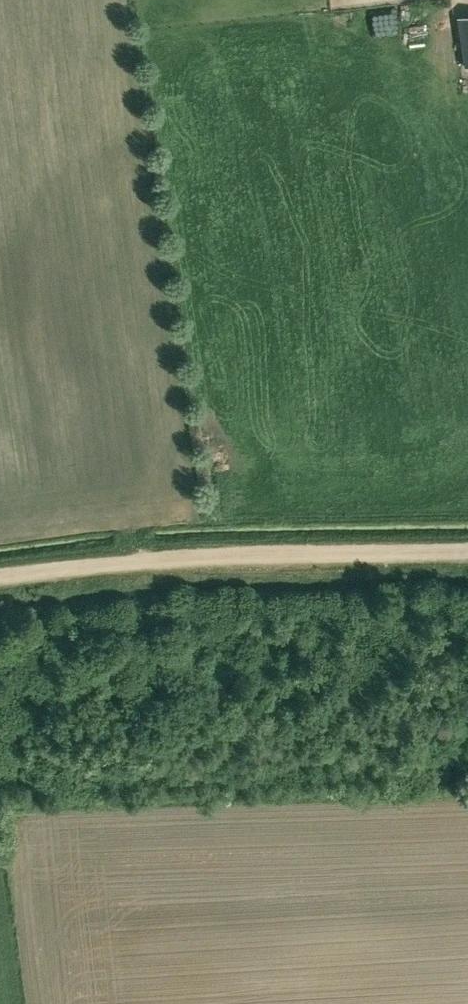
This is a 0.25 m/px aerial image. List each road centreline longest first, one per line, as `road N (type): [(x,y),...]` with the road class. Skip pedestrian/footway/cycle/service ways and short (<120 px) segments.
road 1 (track): [(467,548),(90,567),(0,581)]

